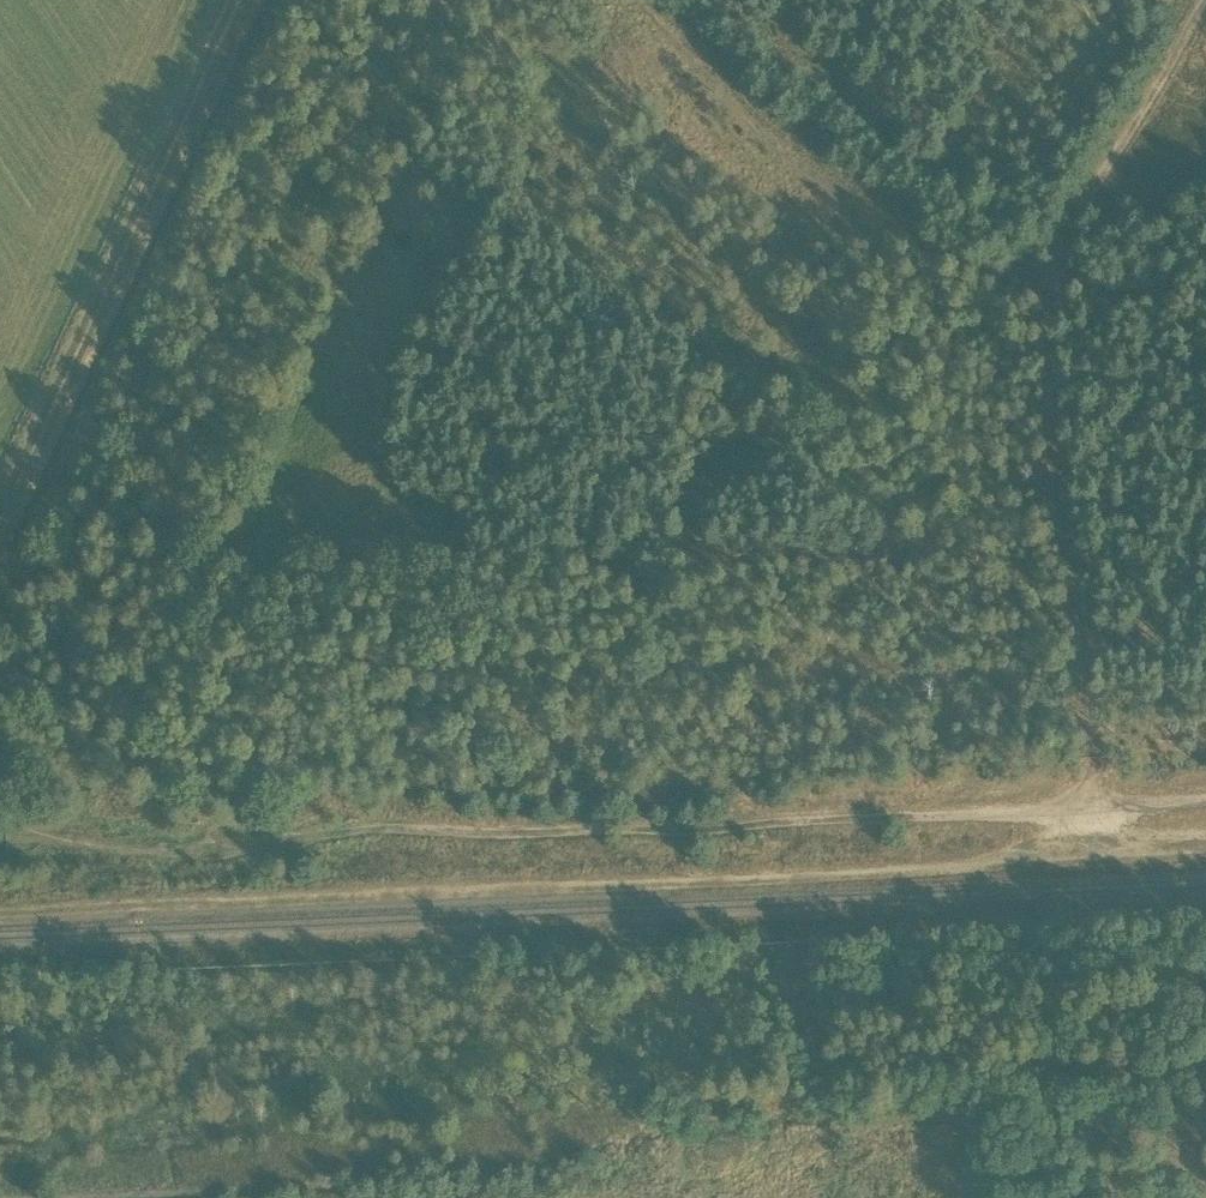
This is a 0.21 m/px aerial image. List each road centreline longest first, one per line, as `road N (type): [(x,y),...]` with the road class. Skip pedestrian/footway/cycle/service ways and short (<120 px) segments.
road 1 (track): [(0,842),(79,839),(187,855),(377,837),(1097,813),(1099,757),(1051,341),(1069,234),(1199,0)]

